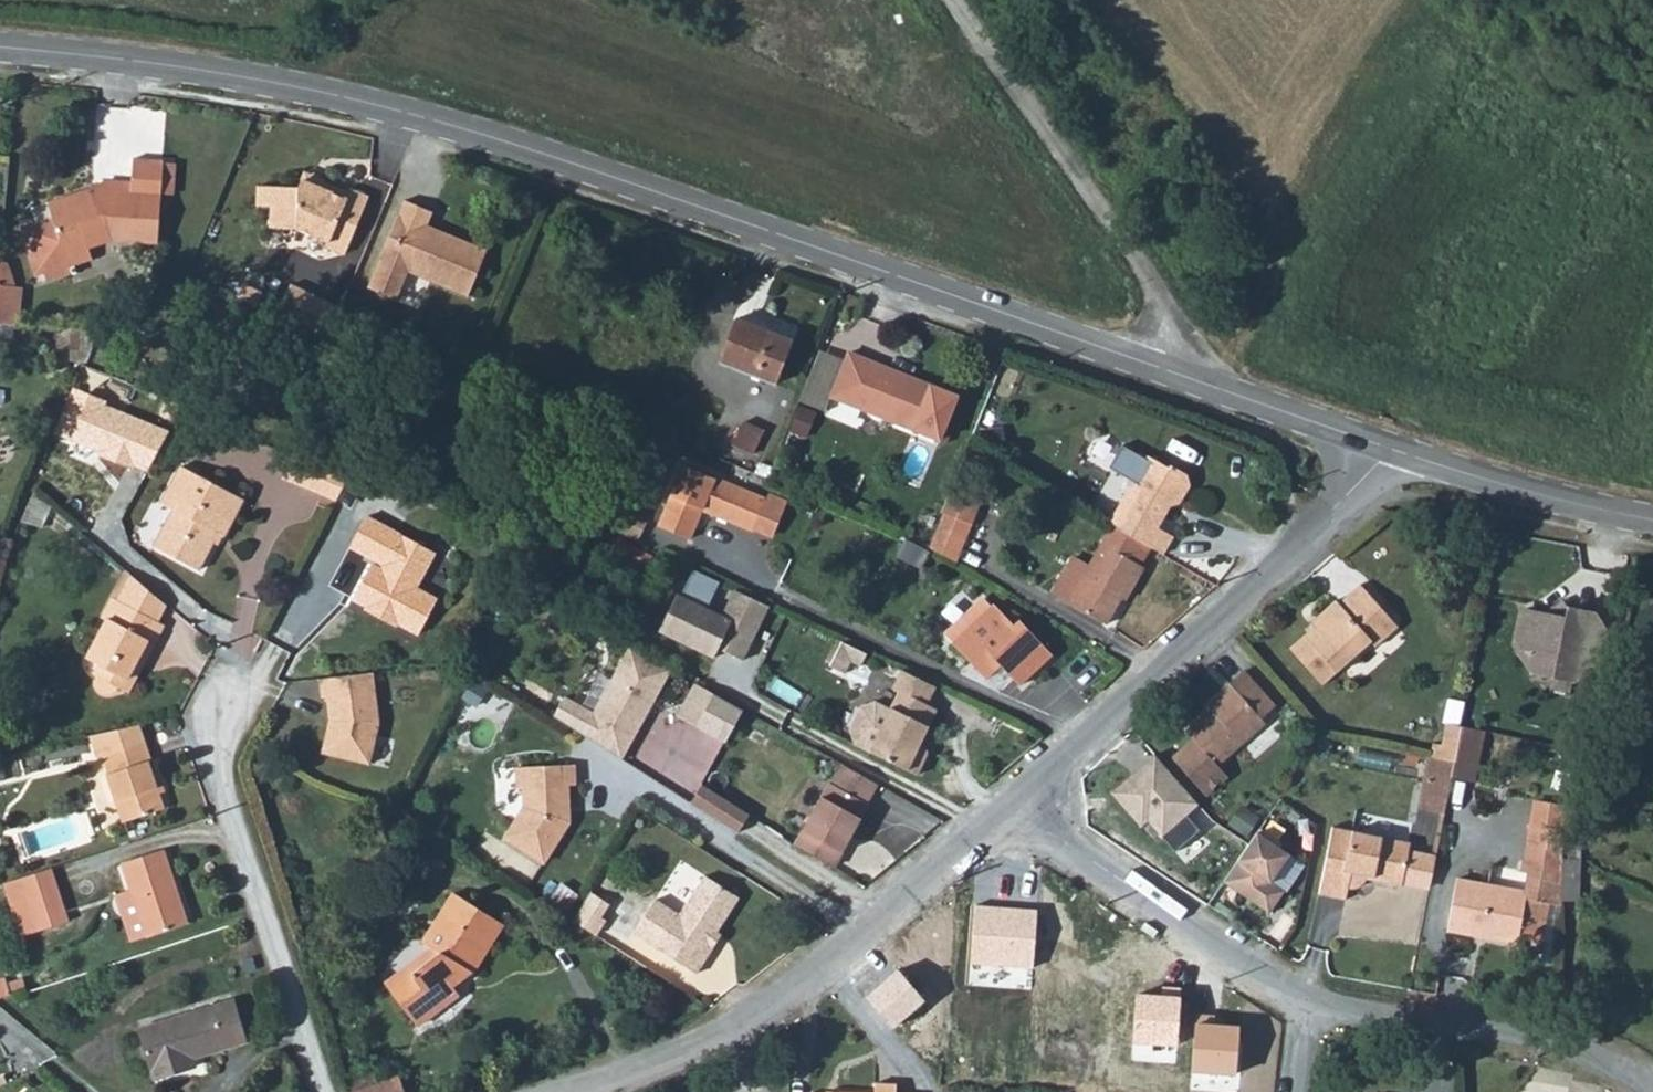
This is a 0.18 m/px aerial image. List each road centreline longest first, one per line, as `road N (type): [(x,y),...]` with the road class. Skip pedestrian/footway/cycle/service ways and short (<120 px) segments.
road 1 (secondary): [(1165,372),(803,240),(324,87),(0,46)]
road 2 (residential): [(1007,800),(774,1003),(698,1048),(587,1091)]
road 3 (residential): [(1381,449),(1371,472),(1325,517),(1007,800)]
road 4 (unclassified): [(1165,372),(1169,343),(1159,305),(949,0)]
road 5 (residential): [(317,1091),(218,762),(216,723),(238,685)]
road 6 (unclassified): [(1007,800),(1307,1004)]
road 7 (unclassified): [(1307,1004),(1531,1032),(1561,1040),(1652,1091)]
road 8 (secondary): [(1652,519),(1535,497),(1381,449)]
road 9 (secondary): [(1381,449),(1165,372)]

